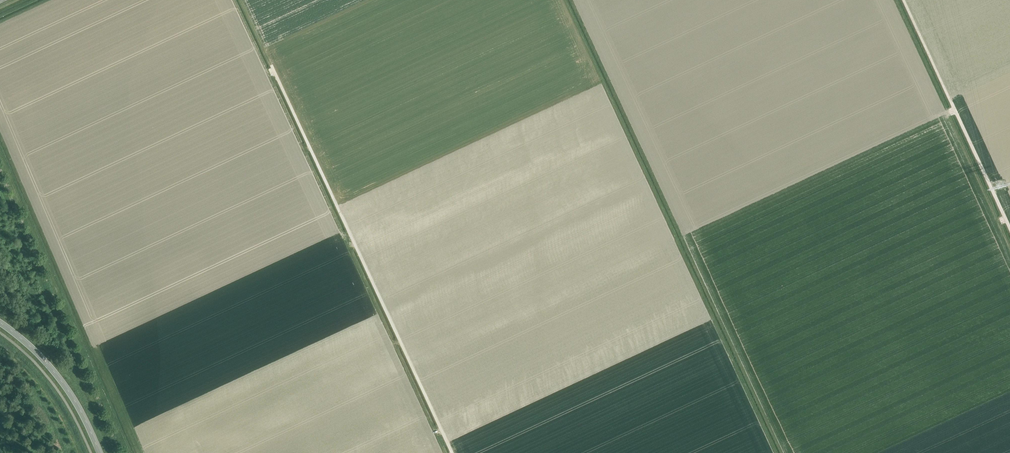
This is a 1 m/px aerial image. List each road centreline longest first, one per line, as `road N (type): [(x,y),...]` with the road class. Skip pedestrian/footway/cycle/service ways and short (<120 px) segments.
road 1 (tertiary): [(99,452),(60,381),(0,323)]

